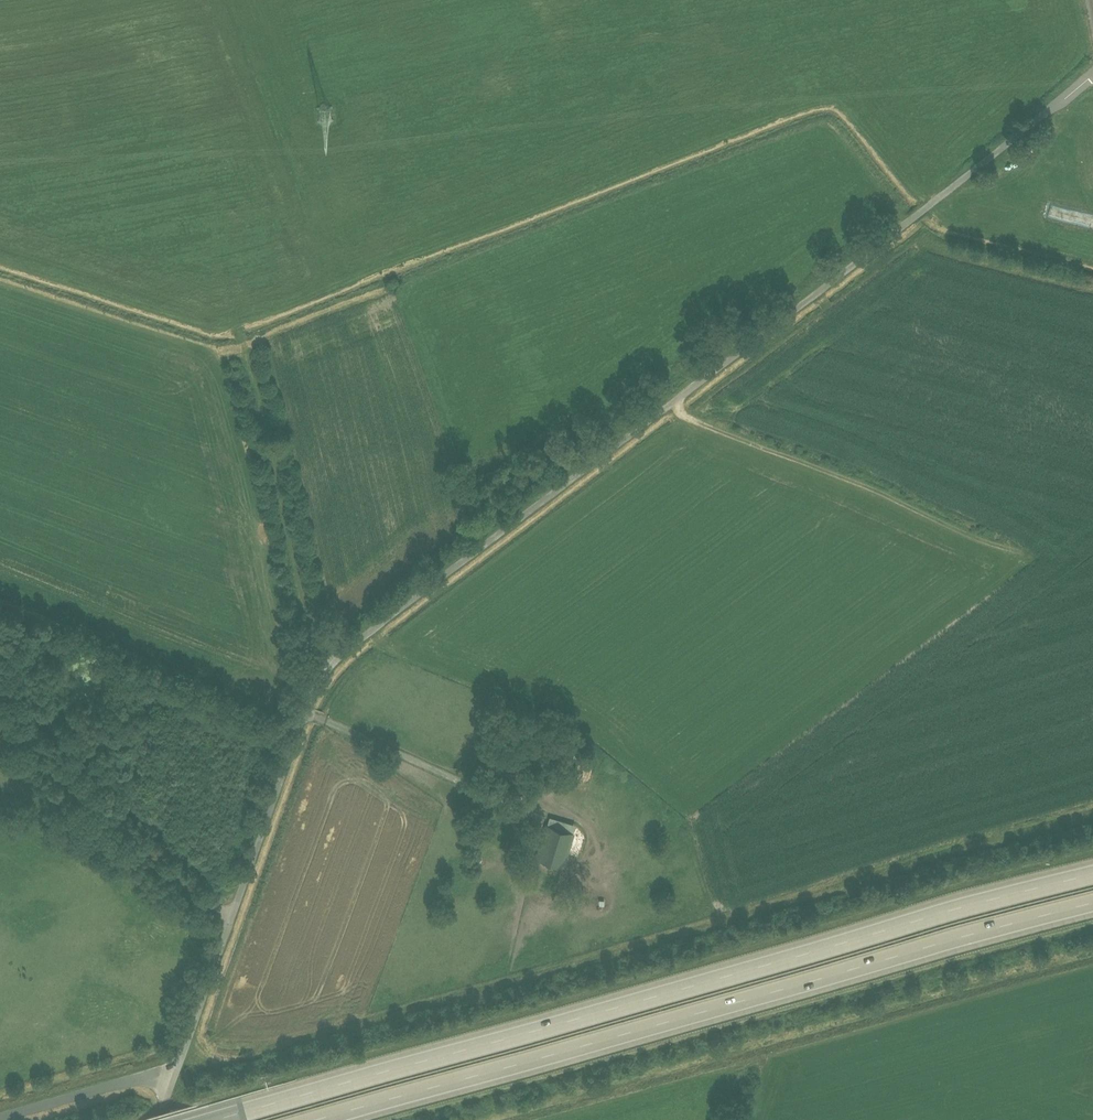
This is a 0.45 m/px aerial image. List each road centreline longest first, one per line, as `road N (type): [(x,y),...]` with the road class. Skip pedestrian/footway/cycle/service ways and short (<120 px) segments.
road 1 (unclassified): [(234,921),(328,672),(1092,75)]
road 2 (motorway): [(1092,868),(197,1119)]
road 3 (motorway): [(316,1119),(1092,902)]
road 4 (unclassified): [(234,921),(0,726)]
road 5 (unclassified): [(182,1070),(8,1119)]
road 6 (unclassified): [(182,1070),(234,921)]

